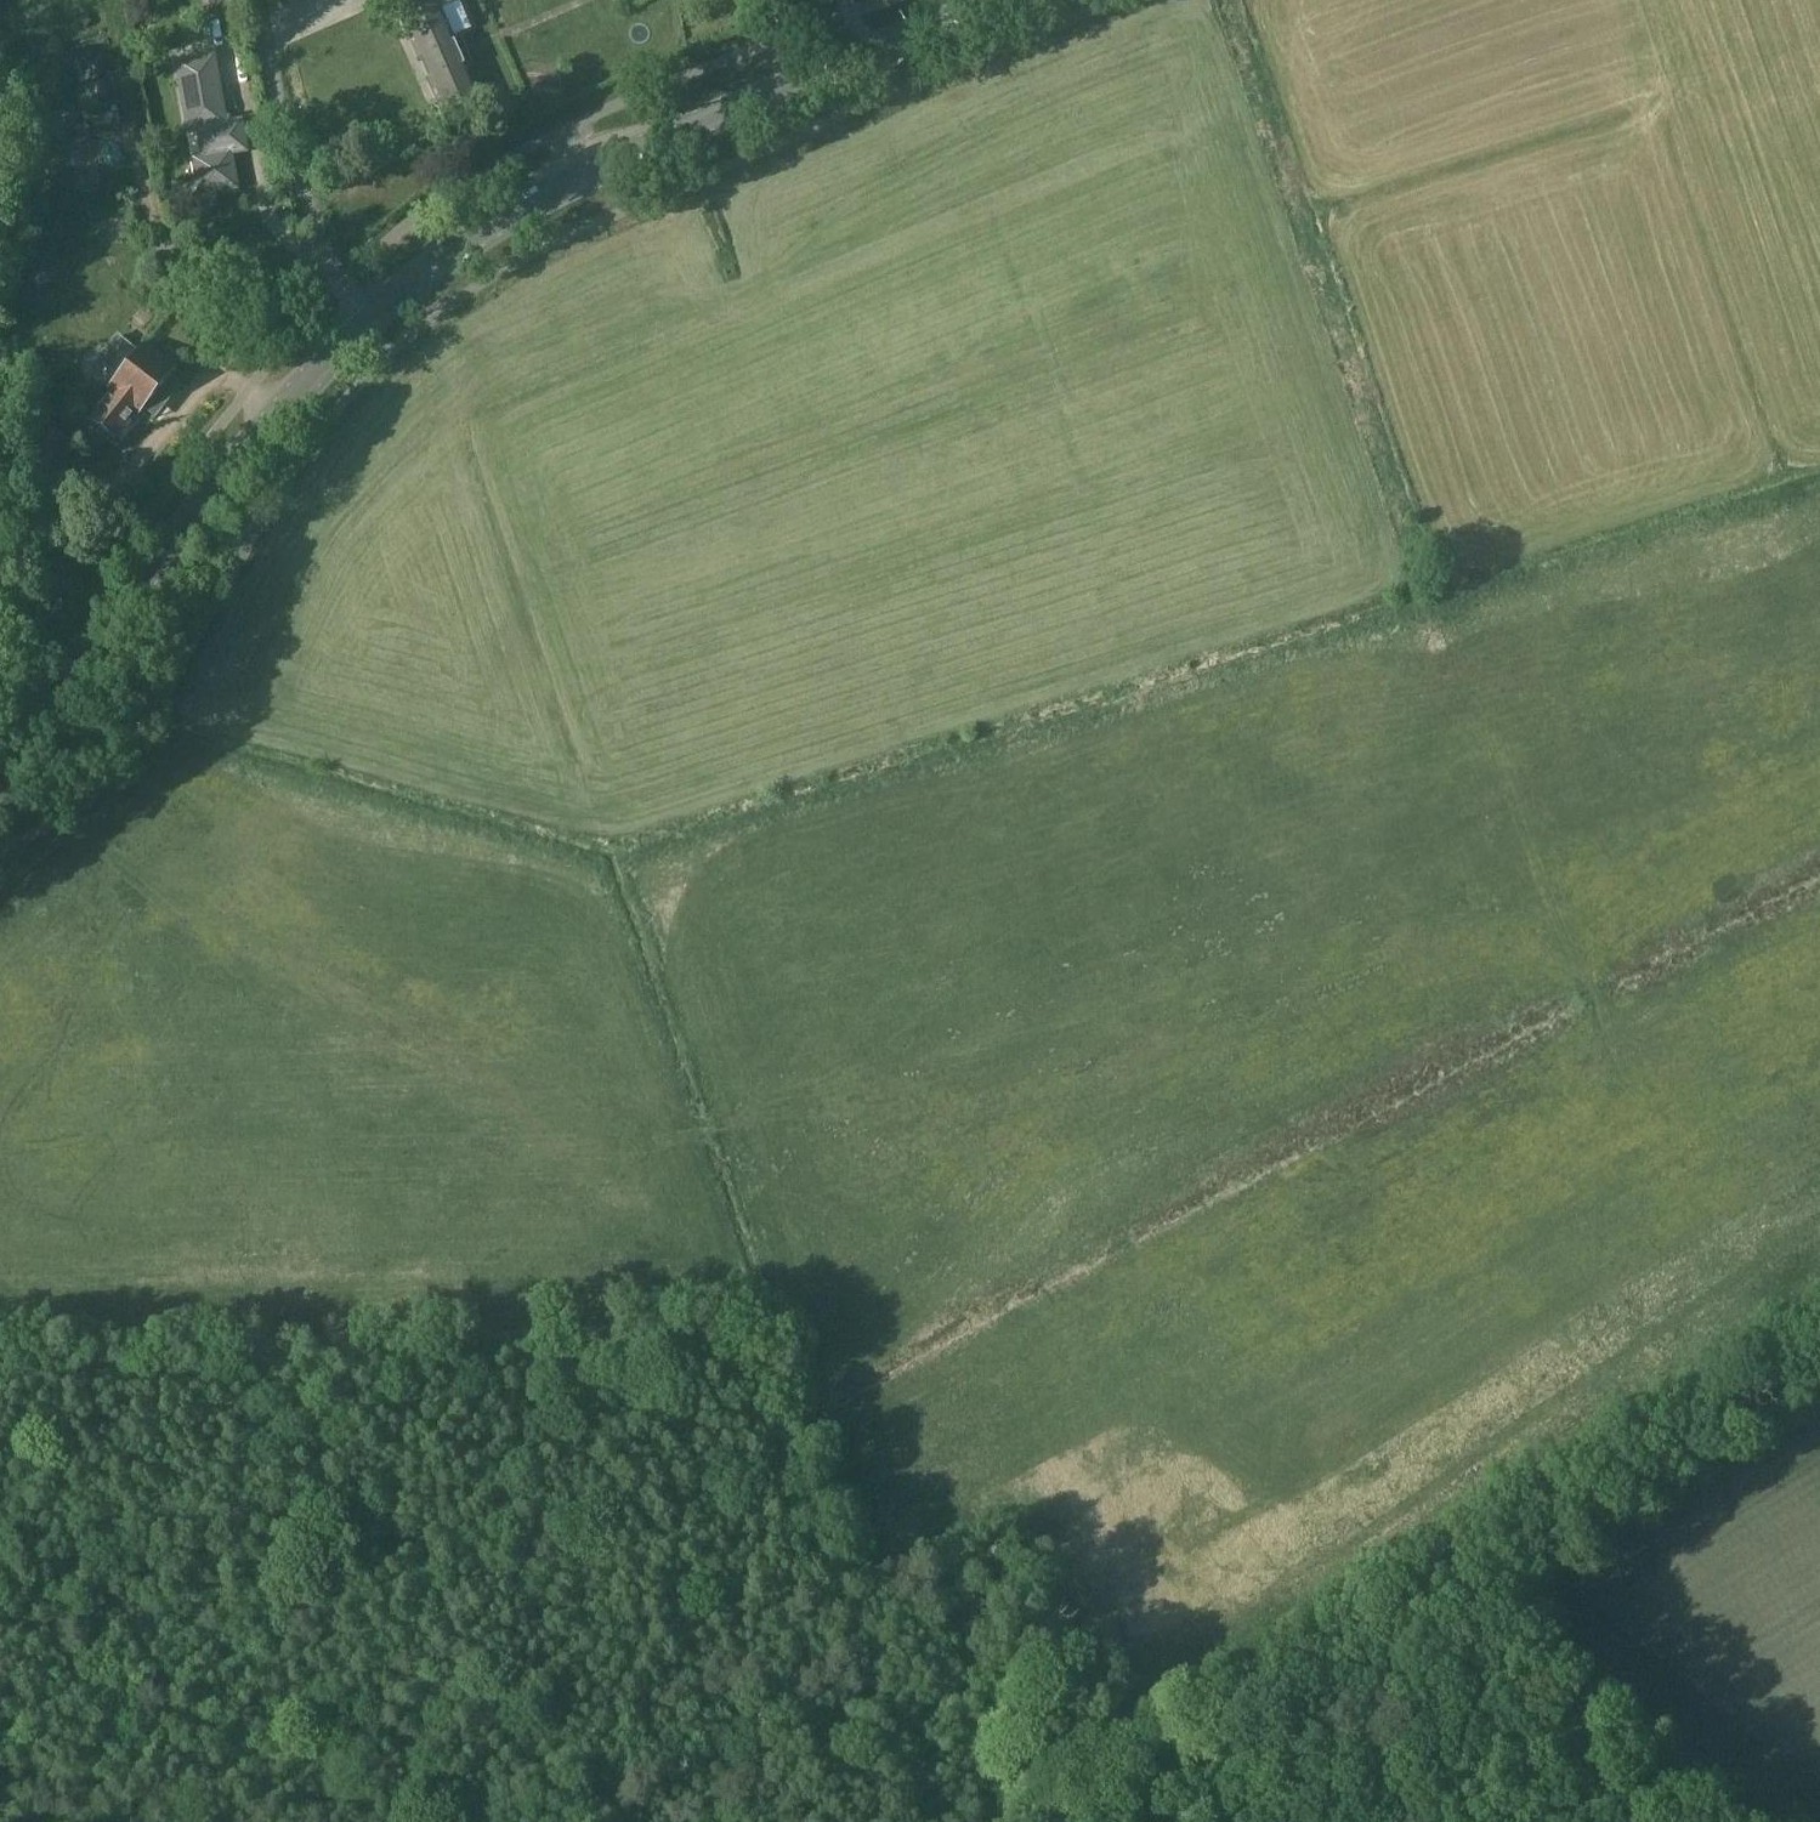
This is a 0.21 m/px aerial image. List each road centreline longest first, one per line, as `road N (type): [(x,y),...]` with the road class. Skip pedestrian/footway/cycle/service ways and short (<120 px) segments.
road 1 (secondary): [(355,334),(437,264),(562,192),(1013,0)]
road 2 (secondary): [(0,740),(66,678),(355,334)]
road 3 (unclassified): [(355,334),(275,109),(259,0)]

